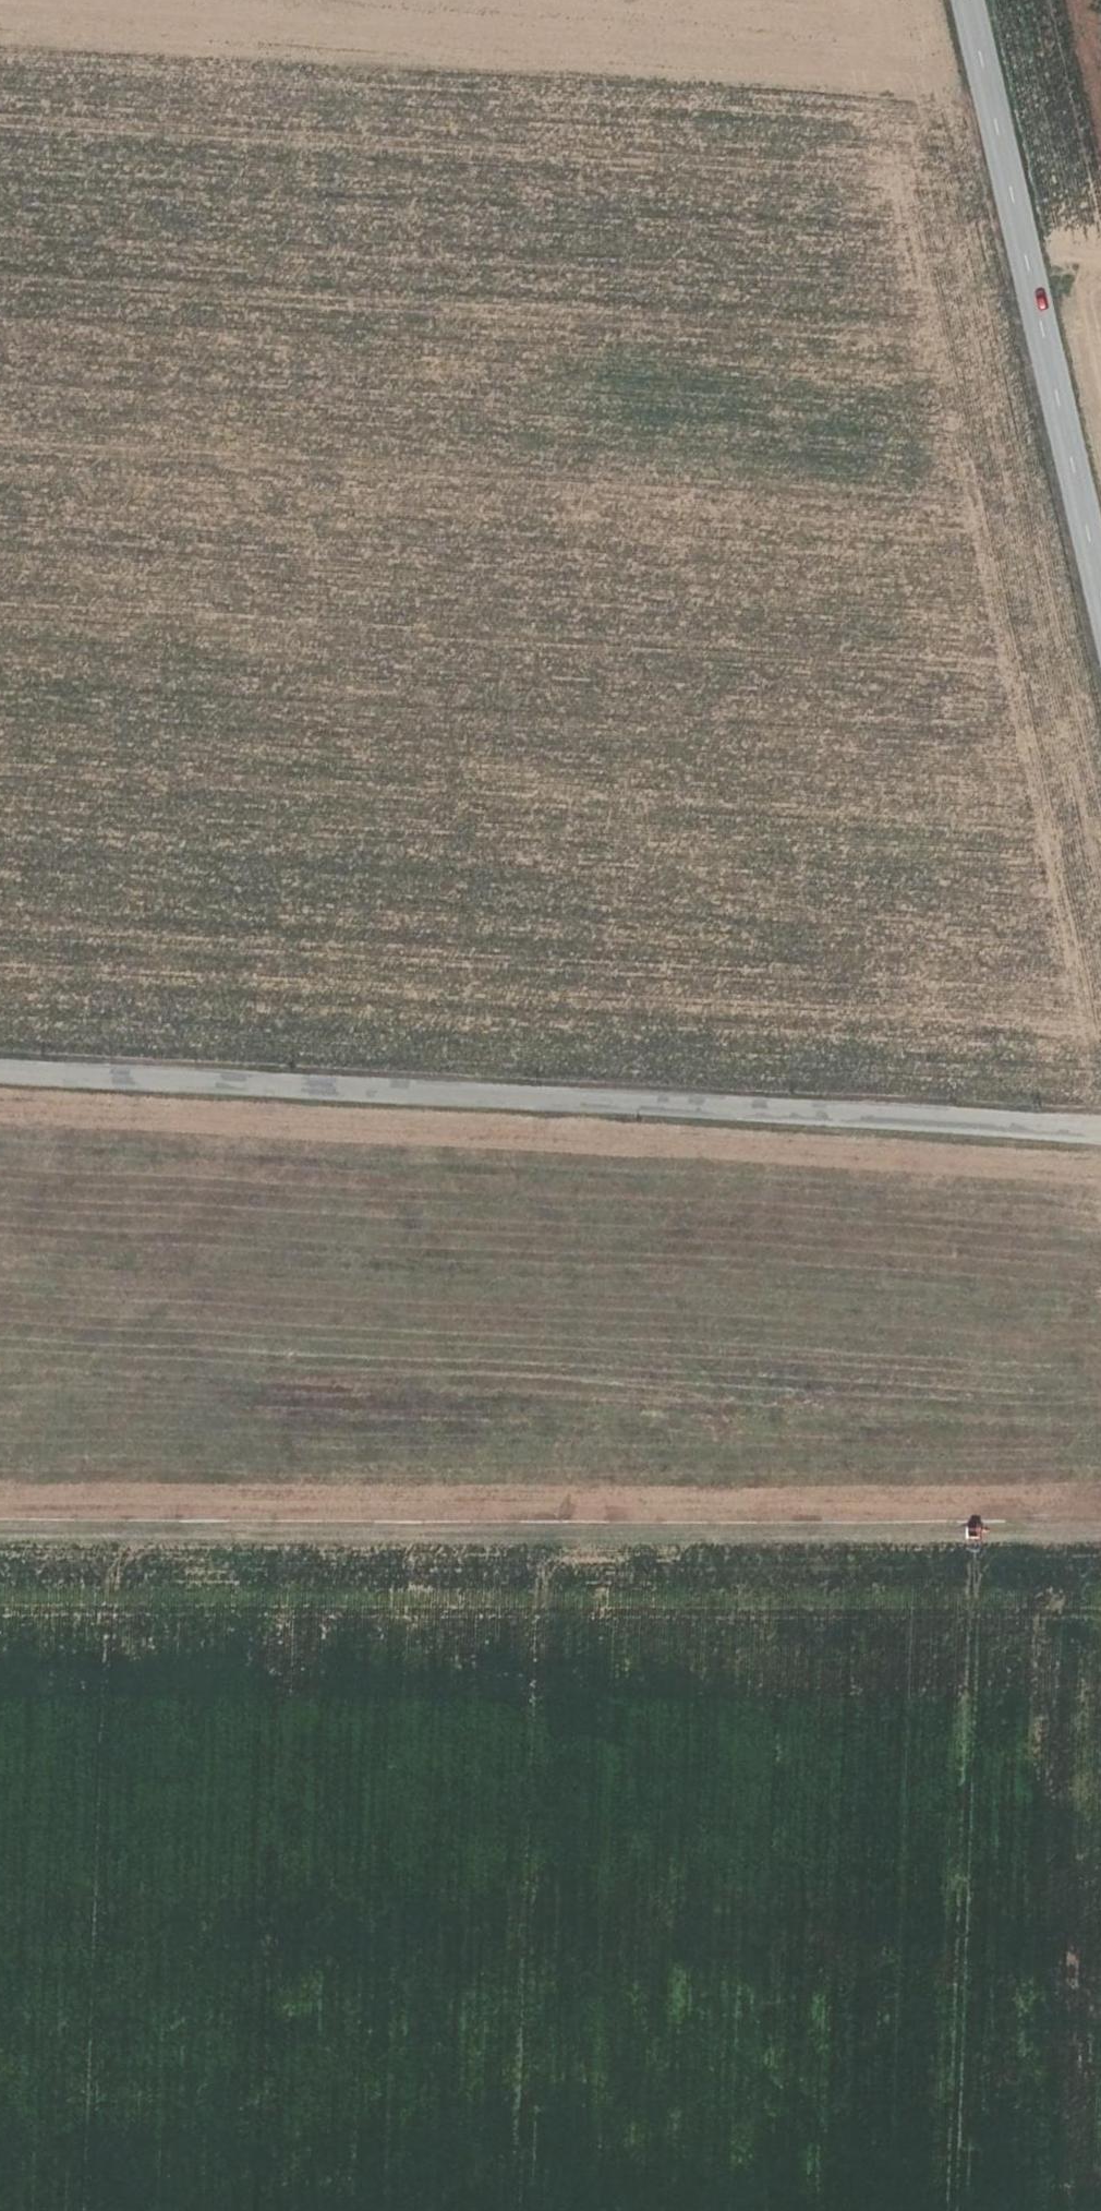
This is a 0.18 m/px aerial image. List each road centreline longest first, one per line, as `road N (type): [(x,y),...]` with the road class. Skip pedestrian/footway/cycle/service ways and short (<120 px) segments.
road 1 (unclassified): [(1100,1126),(0,1071)]
road 2 (tertiary): [(971,0),(1100,570)]

